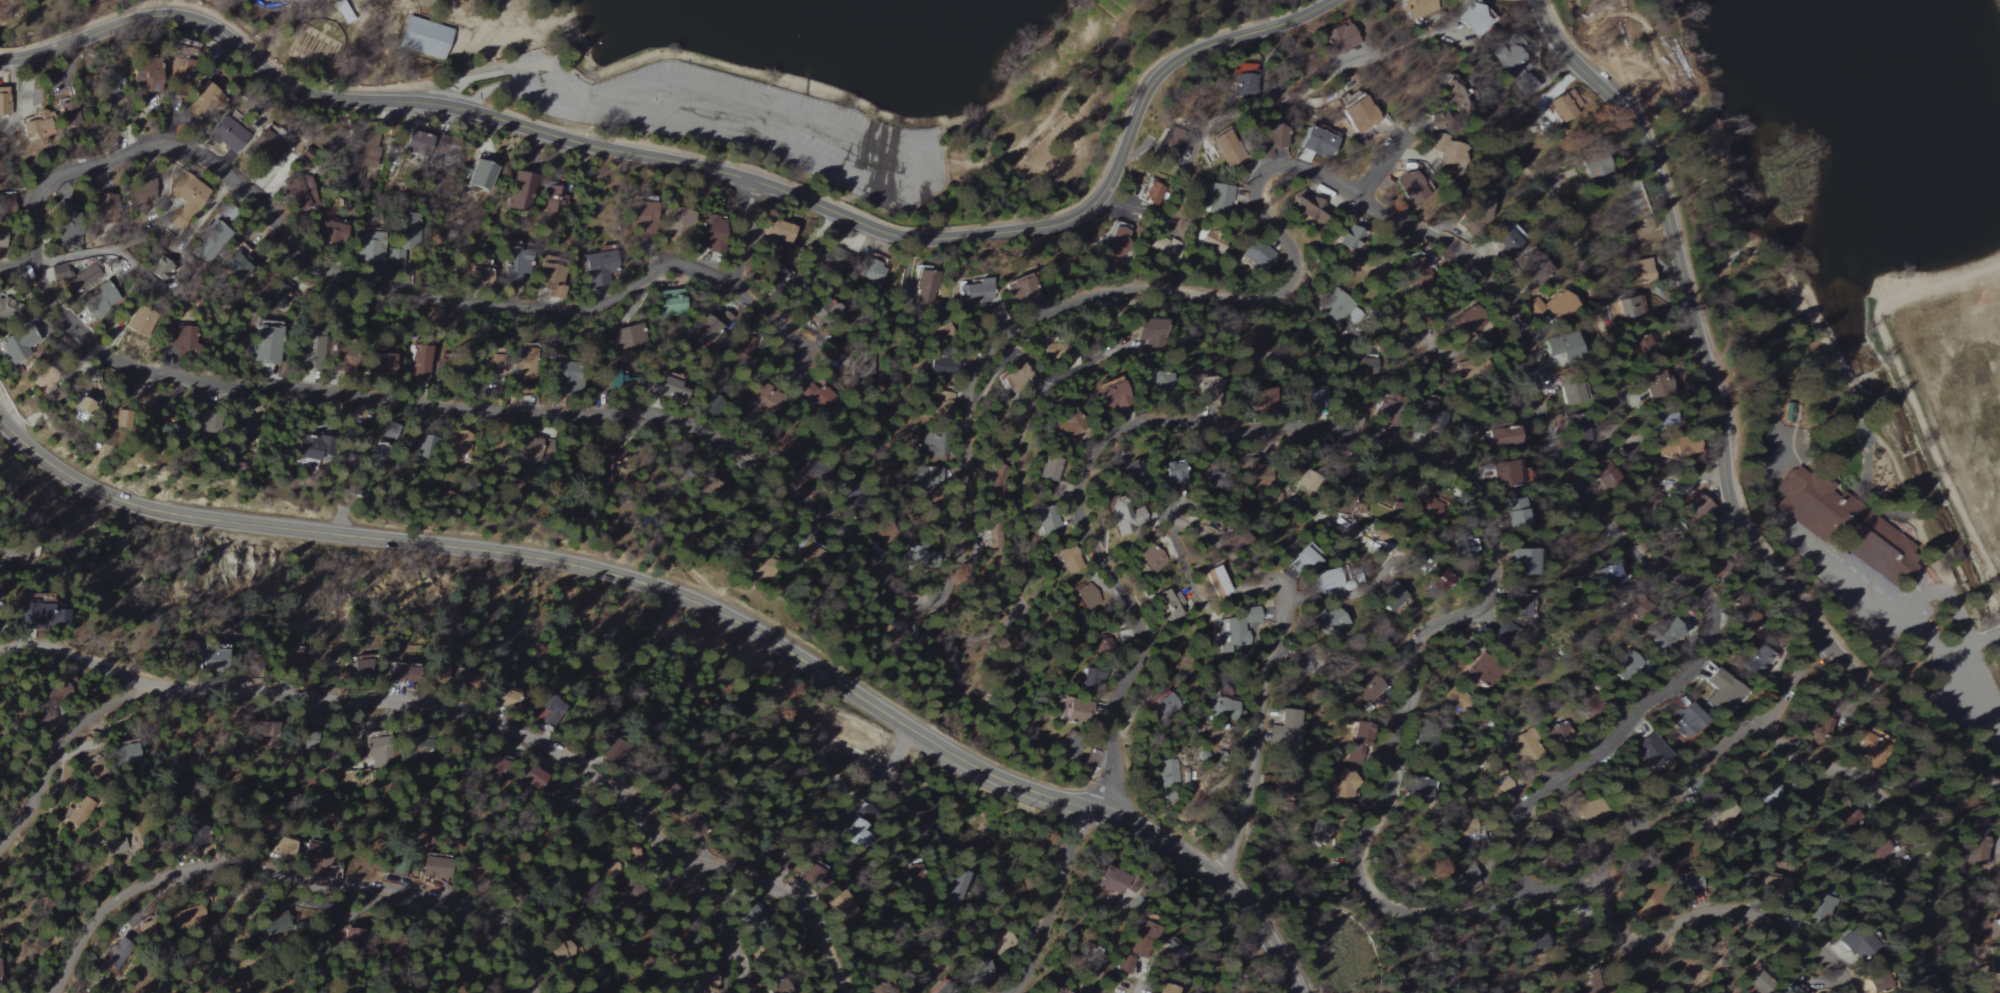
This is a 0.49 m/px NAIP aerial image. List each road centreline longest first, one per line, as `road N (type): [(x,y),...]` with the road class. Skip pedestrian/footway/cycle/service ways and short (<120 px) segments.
road 1 (residential): [(0,266),(35,262),(51,305),(76,335),(111,358),(174,379),(493,410),(665,416),(713,434),(849,538),(918,604),(943,604),(957,584),(962,549),(976,370),(1003,333),(1084,299),(1154,288),(1271,301),(1289,291),(1299,272),(1258,211),(1258,185),(1280,165),(1311,168),(1480,261),(1503,300),(1568,476),(1718,605),(1722,618),(1708,662),(1600,761),(1523,812),(1531,898)]
road 2 (residential): [(1012,992),(1025,986),(1112,783),(1117,687),(1139,629),(1082,508),(1090,465),(1122,427),(1189,415),(1232,429),(1367,431),(1439,462),(1492,499),(1503,552),(1498,589),(1486,611),(1426,630),(1387,742),(1392,795),(1360,867),(1389,904),(1436,914),(1480,914),(1600,882)]
road 3 (residential): [(1337,0),(1170,66),(1145,97),(1101,198),(1069,221),(926,241),(881,233),(749,179),(470,110),(304,97),(214,26),(176,15),(139,18),(0,59)]
road 4 (tertiary): [(0,420),(79,483),(135,506),(501,552),(707,605),(996,776),(1152,832),(1221,878),(1280,959),(1294,992)]
road 5 (residential): [(1999,793),(1895,721),(1748,542),(1730,491),(1714,371),(1642,138),(1620,104),(1557,42),(1536,0)]
road 6 (residential): [(35,262),(41,192),(130,151),(175,146),(251,189),(279,218),(300,263),(384,288),(553,312),(597,309),(676,265),(736,287)]
road 7 (residential): [(0,650),(41,644),(162,685),(411,695),(534,743),(697,867)]
road 8 (residential): [(537,992),(525,927),(407,893),(223,858),(112,903),(56,992)]
road 9 (residential): [(1748,542),(1710,556),(1674,529),(1616,374),(1578,220),(1560,186),(1536,175),(1515,151),(1508,122)]
road 10 (residential): [(1118,168),(1187,109),(1306,93),(1343,66),(1401,45),(1453,34),(1471,45)]
road 11 (residential): [(1764,721),(1802,766),(1906,814),(1927,870),(1922,952),(1944,992)]
road 12 (residential): [(1600,882),(1621,923),(1647,948),(1686,917),(1726,908),(1795,928),(1855,992)]
road 13 (residential): [(1221,878),(1251,783),(1266,664),(1288,614),(1290,576)]
road 14 (residential): [(0,852),(21,836),(41,789),(90,722),(117,701),(162,685)]
road 15 (residential): [(1764,721),(1696,774),(1600,882)]
road 16 (residential): [(697,867),(741,868),(805,907),(843,992)]
road 17 (residential): [(822,675),(800,706),(805,736),(846,796)]
road 18 (residential): [(697,867),(731,943),(737,992)]

